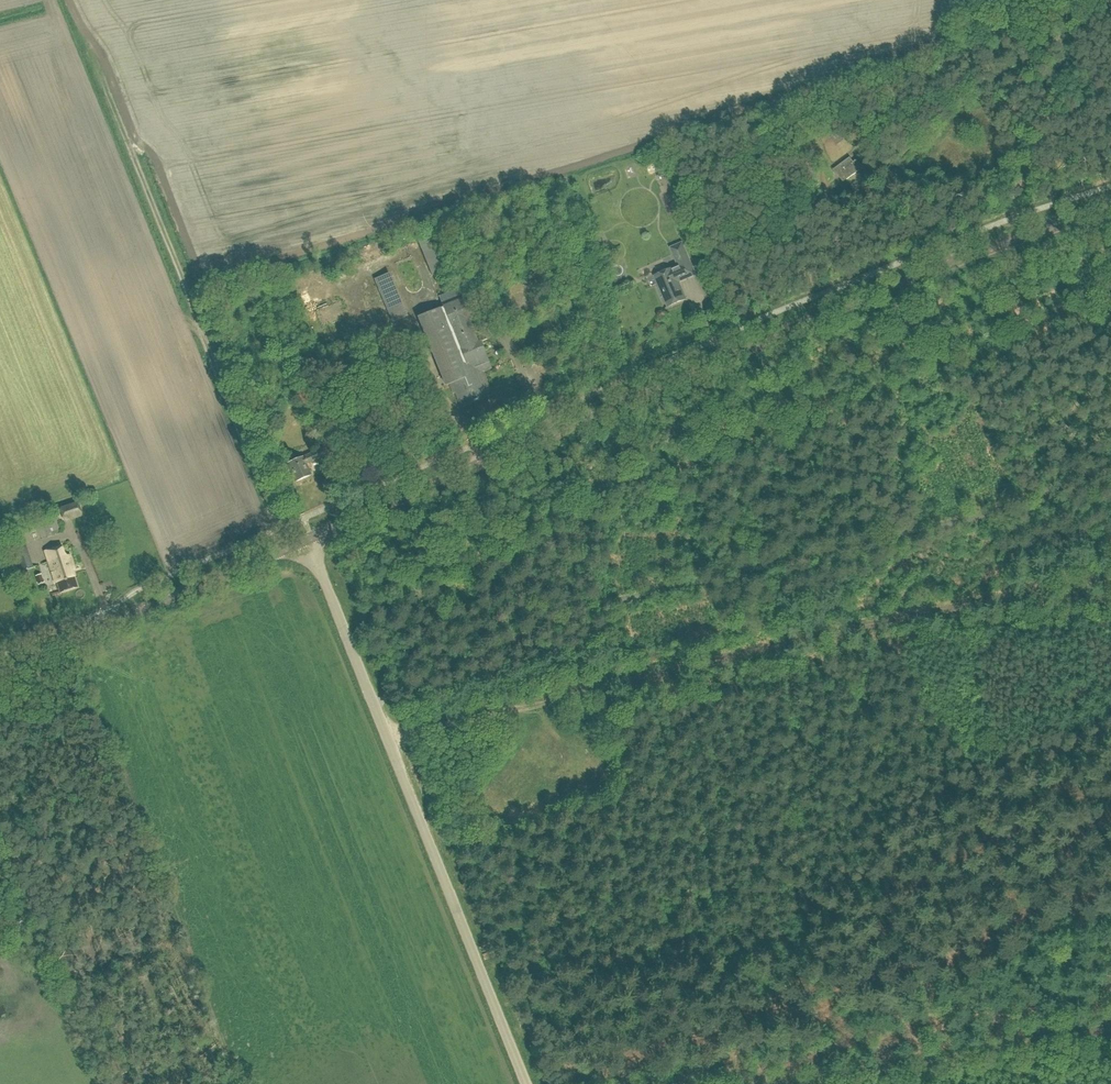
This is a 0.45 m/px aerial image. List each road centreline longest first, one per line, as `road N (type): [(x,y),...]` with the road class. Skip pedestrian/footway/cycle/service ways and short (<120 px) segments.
road 1 (tertiary): [(311,538),(900,283),(1110,208)]
road 2 (track): [(388,739),(717,660),(1110,578)]
road 3 (unclassified): [(527,1083),(311,538)]
road 4 (tertiary): [(0,672),(311,538)]
road 5 (track): [(832,1083),(1110,1037)]

